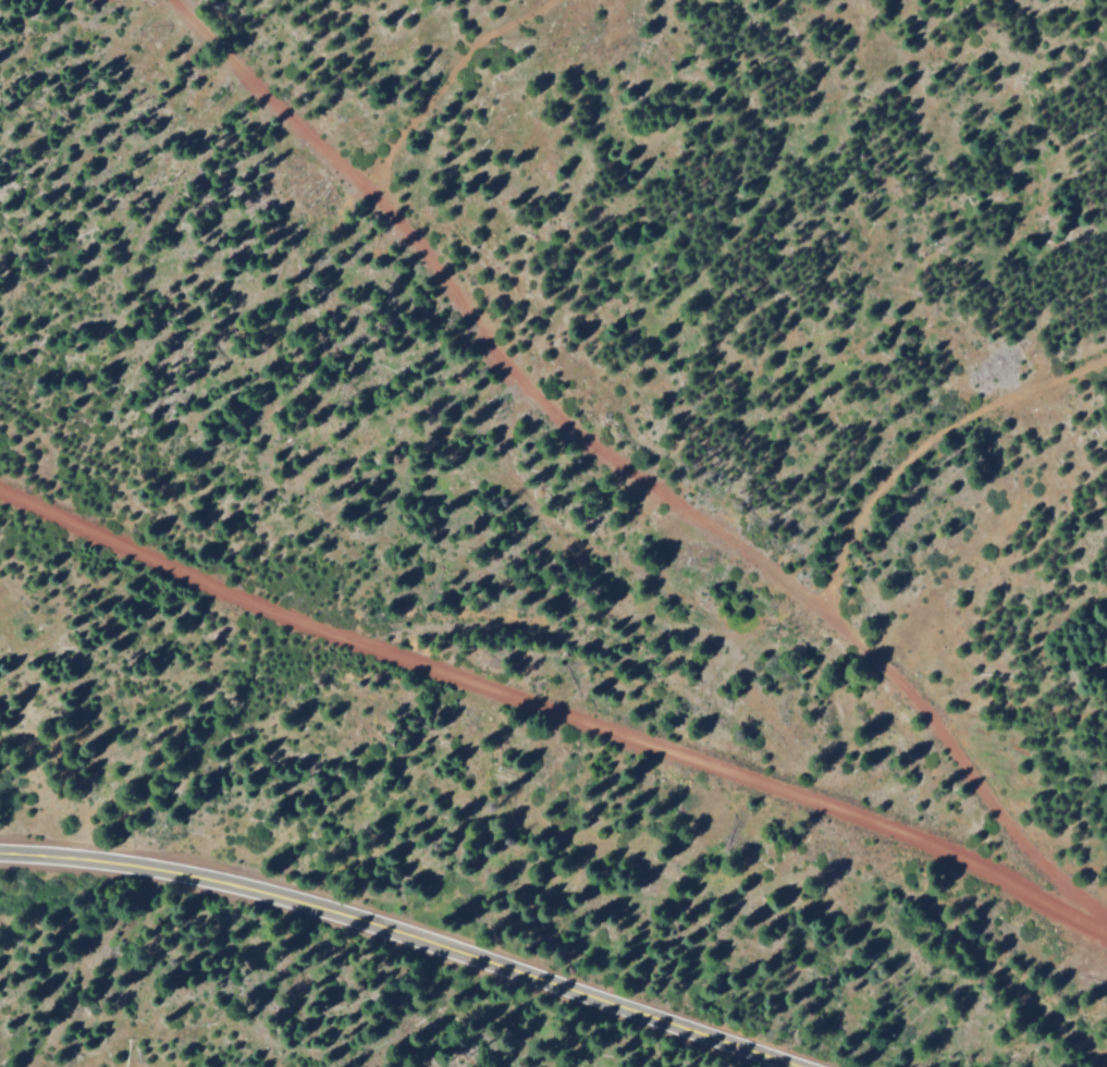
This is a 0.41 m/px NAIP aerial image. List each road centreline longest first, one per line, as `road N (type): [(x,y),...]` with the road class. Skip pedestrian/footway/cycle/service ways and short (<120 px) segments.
road 1 (track): [(1106,918),(888,669),(651,491),(505,369),(404,230),(174,0)]
road 2 (secondary): [(809,1066),(357,916),(146,862),(0,852)]
road 3 (track): [(1106,922),(877,815),(355,638)]
road 4 (track): [(1106,349),(977,407),(894,468),(850,537),(833,580),(831,625)]
road 5 (track): [(355,638),(0,488)]
road 6 (track): [(365,189),(472,45),(543,0)]
road 7 (track): [(20,1066),(61,1021),(146,862)]

